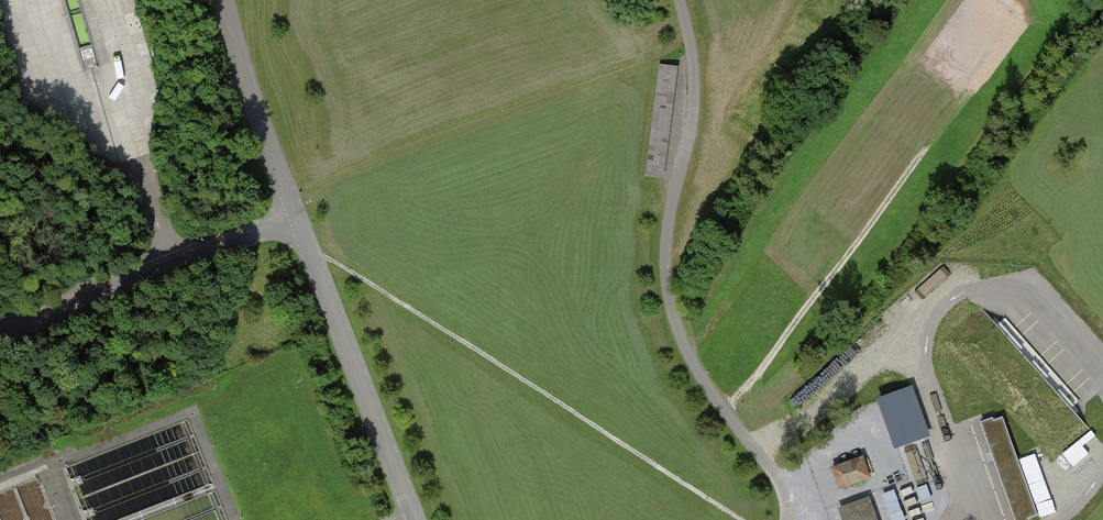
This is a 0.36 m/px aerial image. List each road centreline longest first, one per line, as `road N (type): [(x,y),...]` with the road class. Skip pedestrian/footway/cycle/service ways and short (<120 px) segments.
road 1 (unclassified): [(787,519),(781,486),(695,367),(669,295),(670,217),(694,108),(680,0)]
road 2 (track): [(310,254),(744,519)]
road 3 (track): [(724,410),(925,149)]
road 4 (unclassified): [(413,519),(296,217)]
road 5 (unclassified): [(0,334),(296,217)]
road 6 (unclassified): [(296,217),(217,0)]

